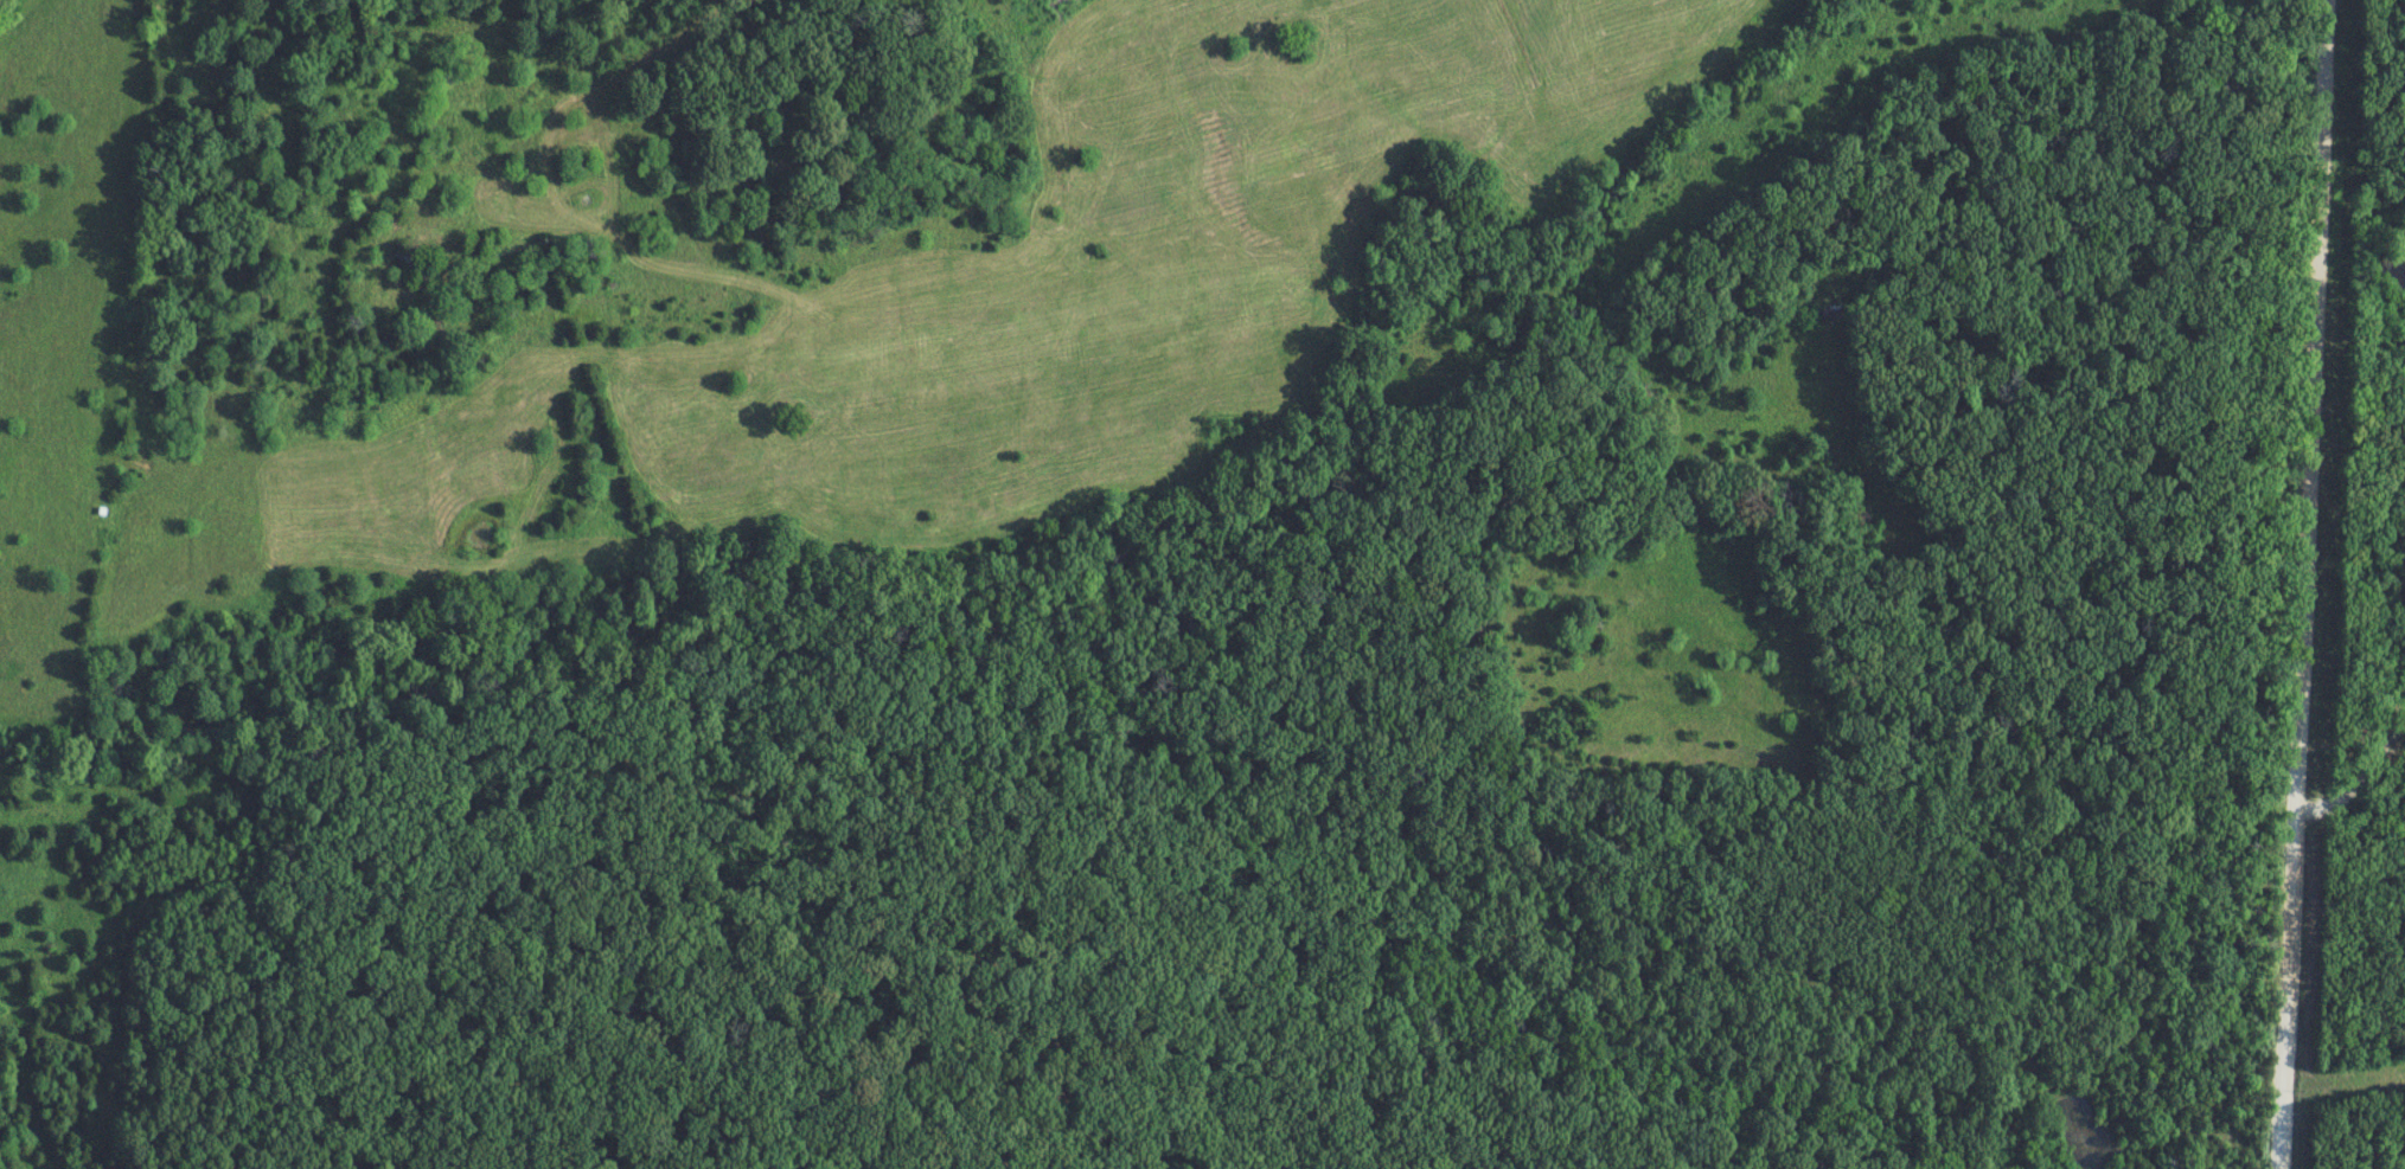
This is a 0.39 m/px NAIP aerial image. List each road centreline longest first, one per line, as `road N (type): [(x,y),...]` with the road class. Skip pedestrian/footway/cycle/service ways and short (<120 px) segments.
road 1 (residential): [(2280,1168),(2325,0)]
road 2 (residential): [(2295,804),(2329,804),(2404,722)]

